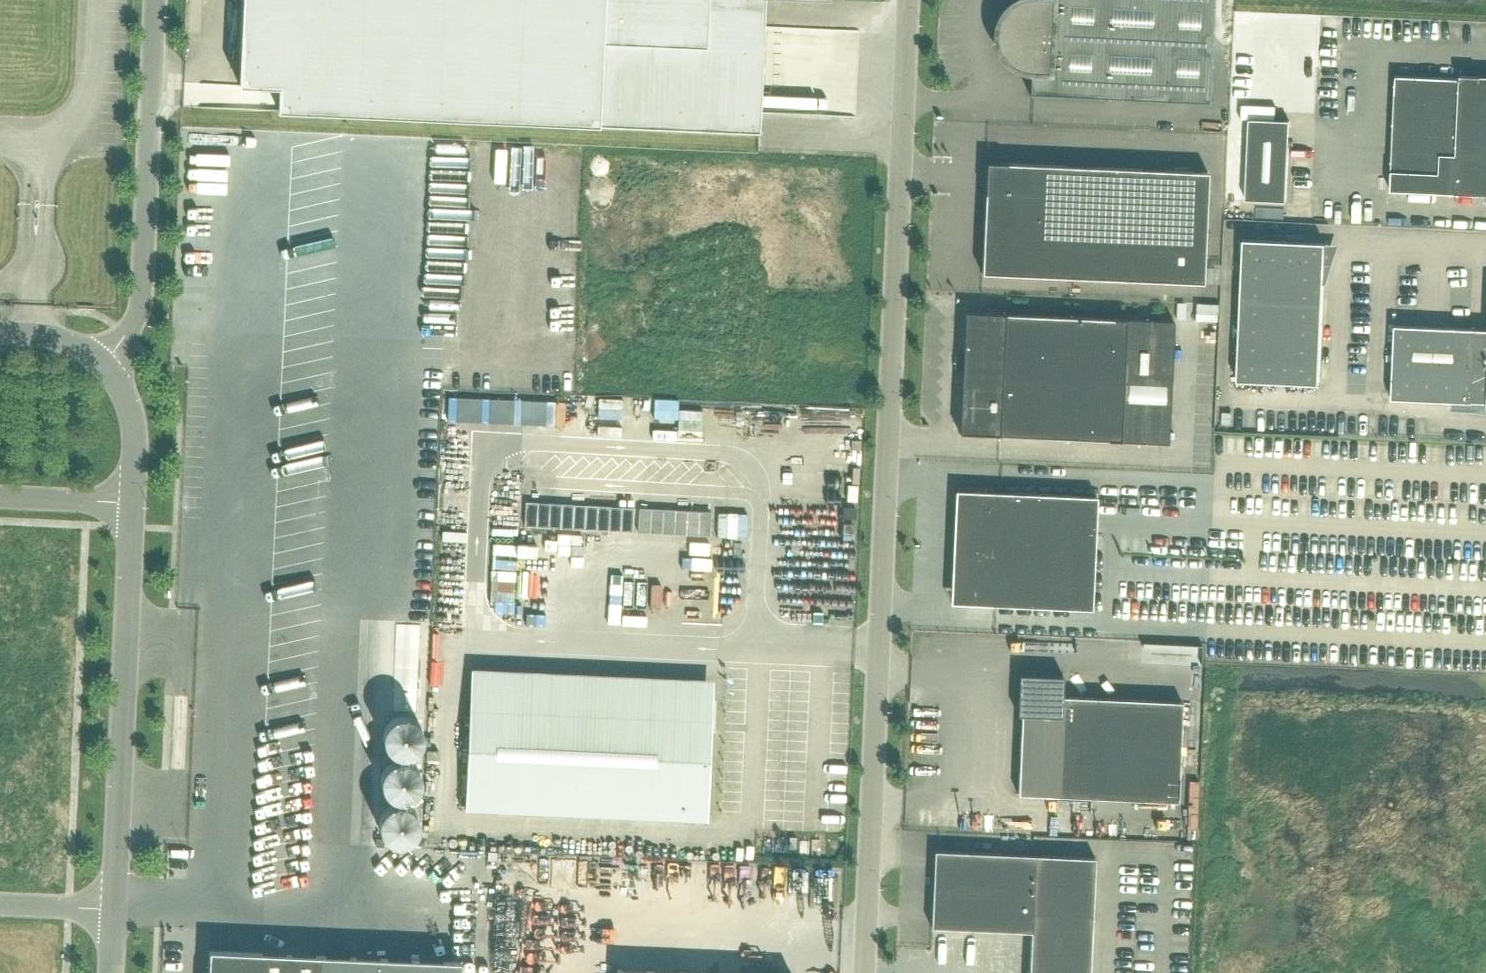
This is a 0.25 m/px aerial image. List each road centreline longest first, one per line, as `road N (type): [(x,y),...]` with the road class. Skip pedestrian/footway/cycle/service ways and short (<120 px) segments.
road 1 (unclassified): [(864,972),(907,0)]
road 2 (unclassified): [(113,909),(134,499)]
road 3 (unclassified): [(108,361),(141,298),(154,0)]
road 4 (unclassified): [(134,499),(133,418),(108,361)]
road 5 (unclassified): [(0,493),(134,499)]

